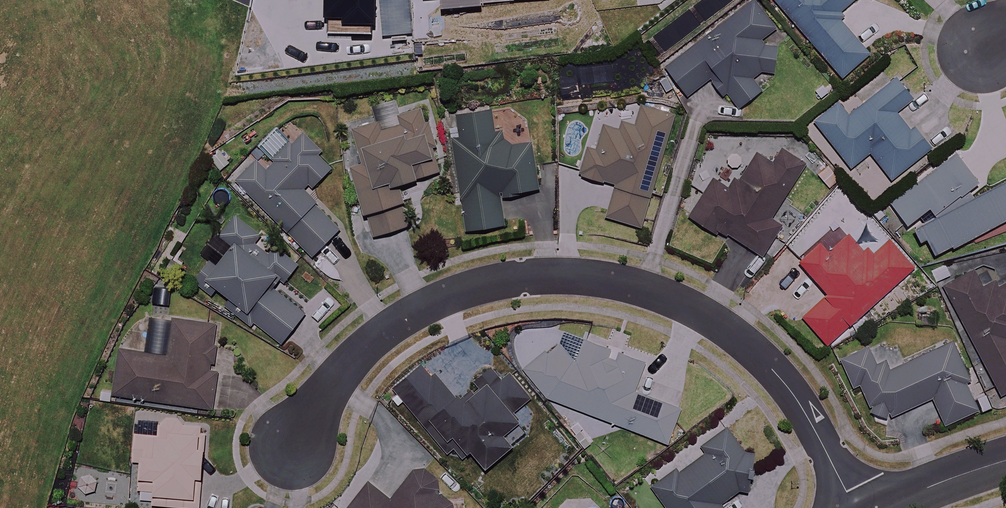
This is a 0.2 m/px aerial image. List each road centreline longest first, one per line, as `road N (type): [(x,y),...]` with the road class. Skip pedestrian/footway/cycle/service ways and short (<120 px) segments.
road 1 (residential): [(853,507),(814,429),(767,364),(708,315),(629,283),(561,277),(436,301),(376,336),(287,446)]
road 2 (tertiary): [(1005,461),(881,507)]

